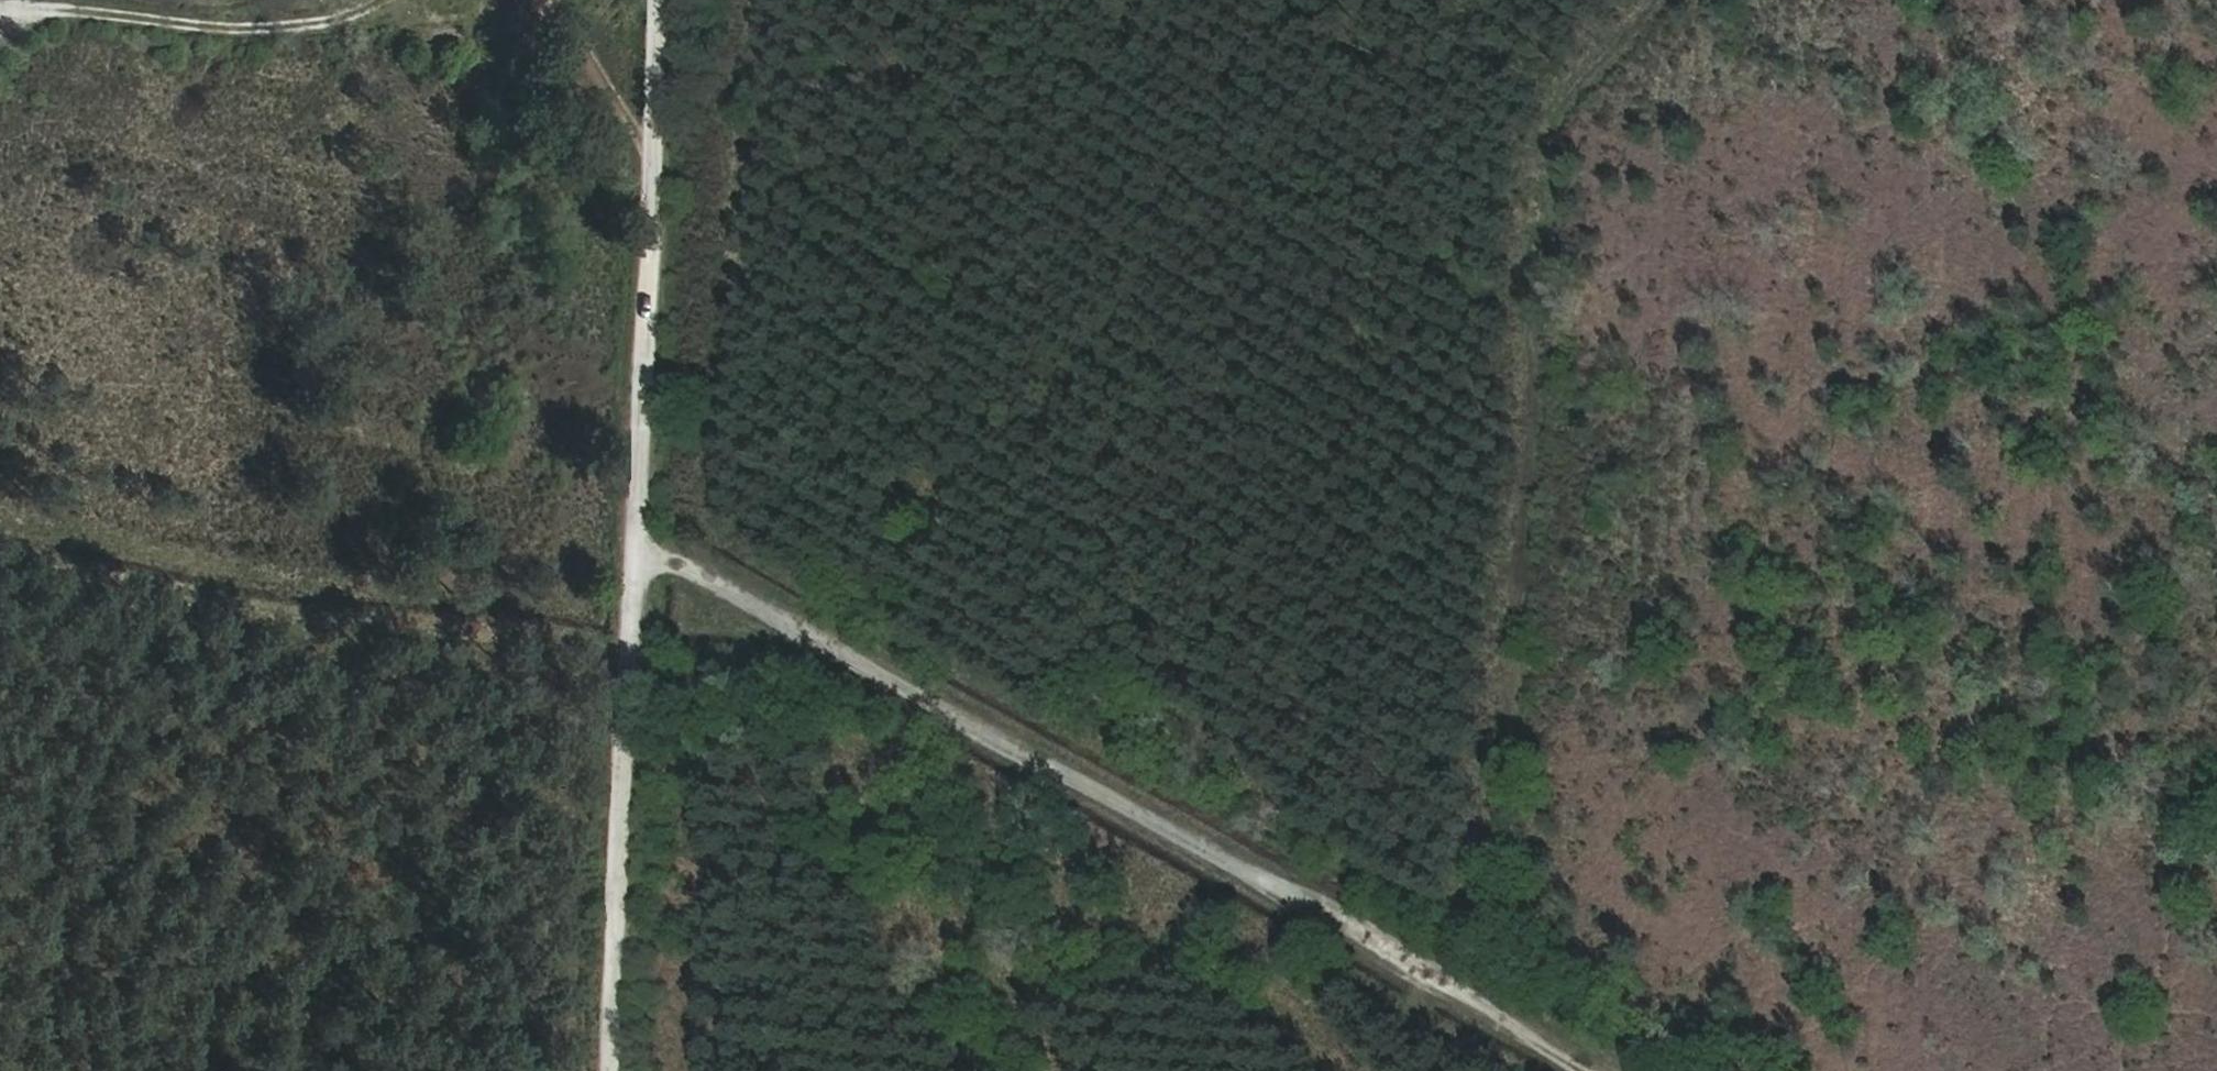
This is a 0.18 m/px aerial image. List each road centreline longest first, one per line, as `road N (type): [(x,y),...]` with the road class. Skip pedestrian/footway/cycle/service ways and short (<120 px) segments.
road 1 (track): [(632,527),(1652,1070)]
road 2 (track): [(603,1070),(659,0)]
road 3 (track): [(0,511),(426,605),(628,599)]

